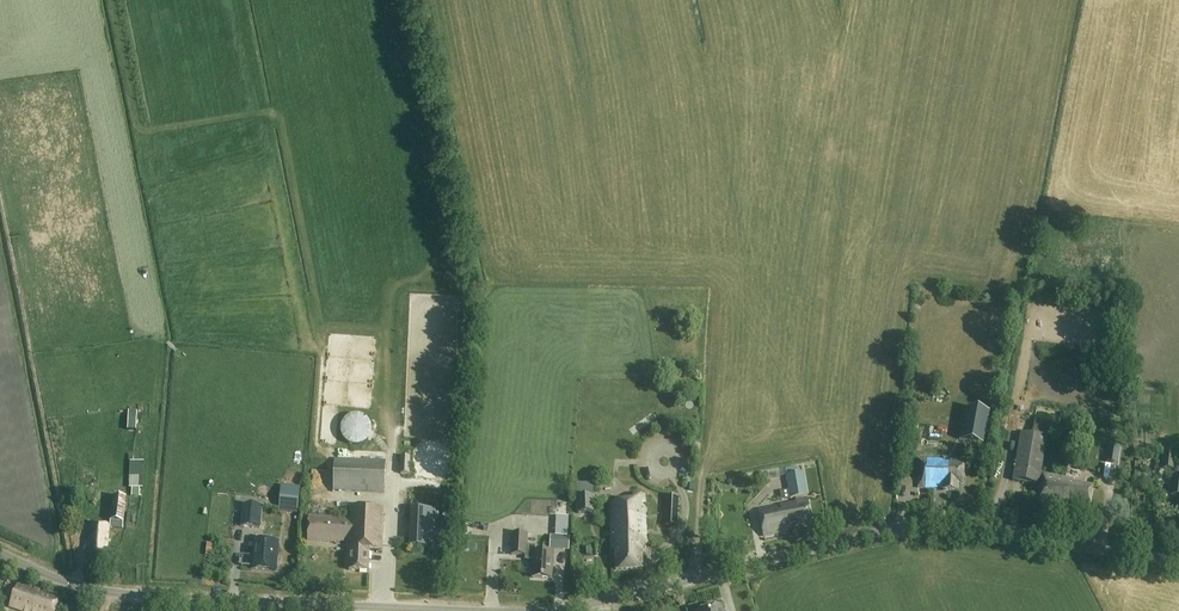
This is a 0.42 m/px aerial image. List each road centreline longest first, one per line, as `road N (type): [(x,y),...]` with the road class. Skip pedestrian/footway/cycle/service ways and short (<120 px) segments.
road 1 (unclassified): [(553,610),(921,523),(1178,561)]
road 2 (unclassified): [(461,610),(134,597),(98,593),(0,553)]

